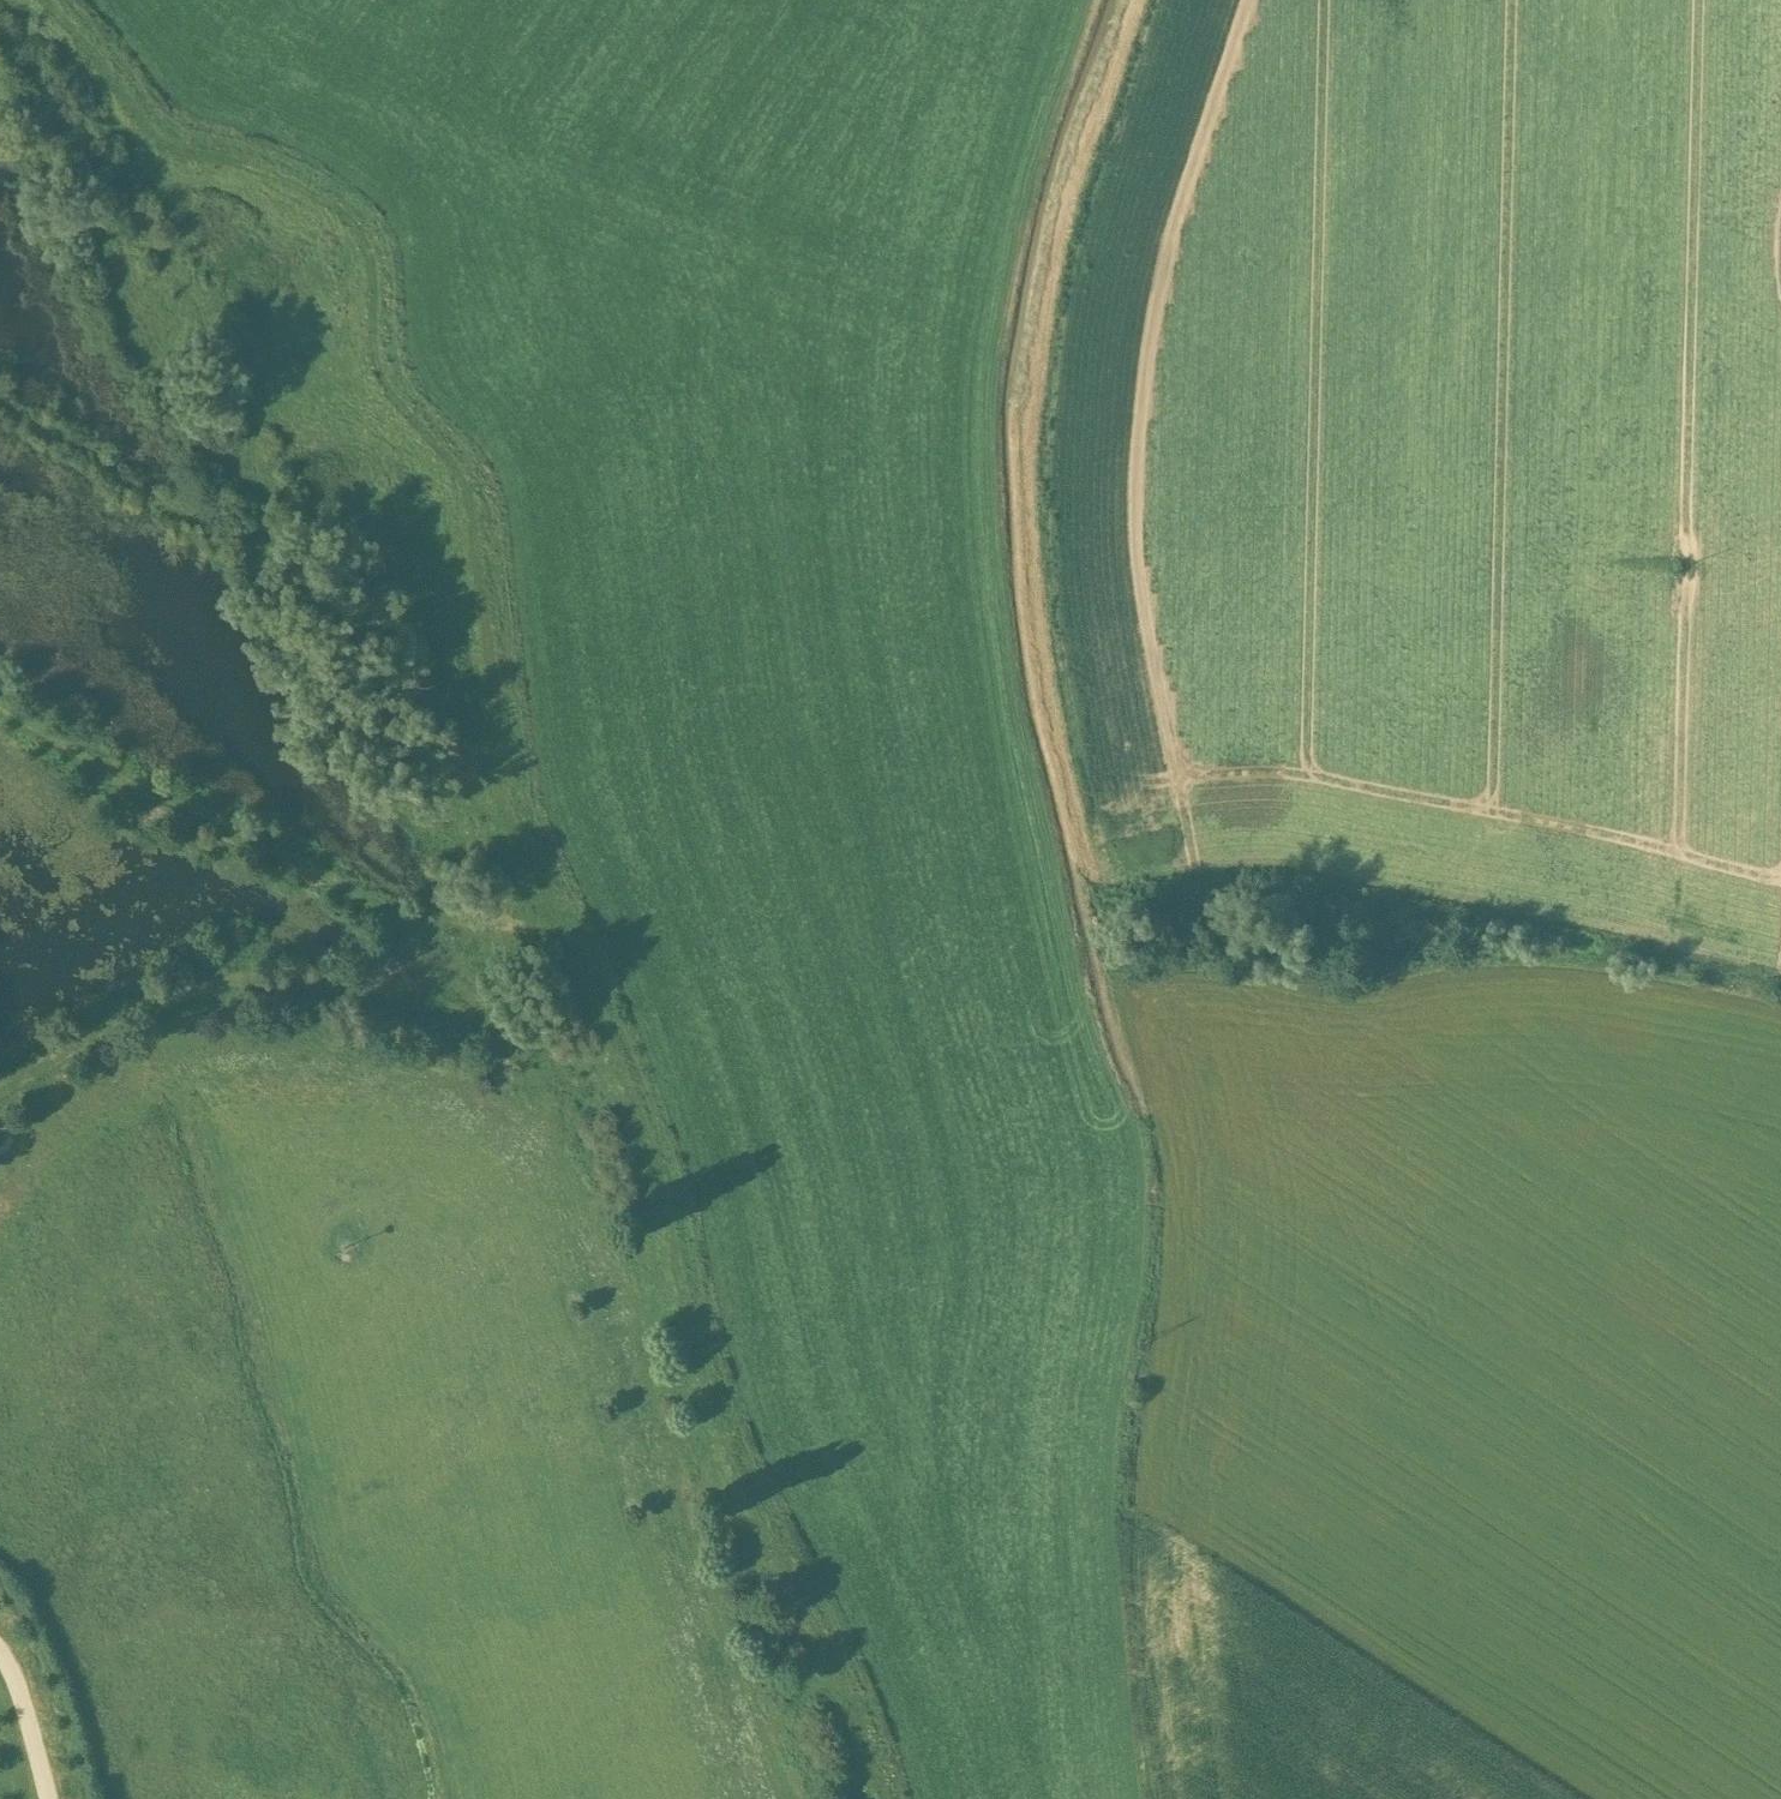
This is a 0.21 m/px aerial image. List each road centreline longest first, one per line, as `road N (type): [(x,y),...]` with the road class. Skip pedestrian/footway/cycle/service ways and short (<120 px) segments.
road 1 (track): [(29,1798),(0,1660)]

